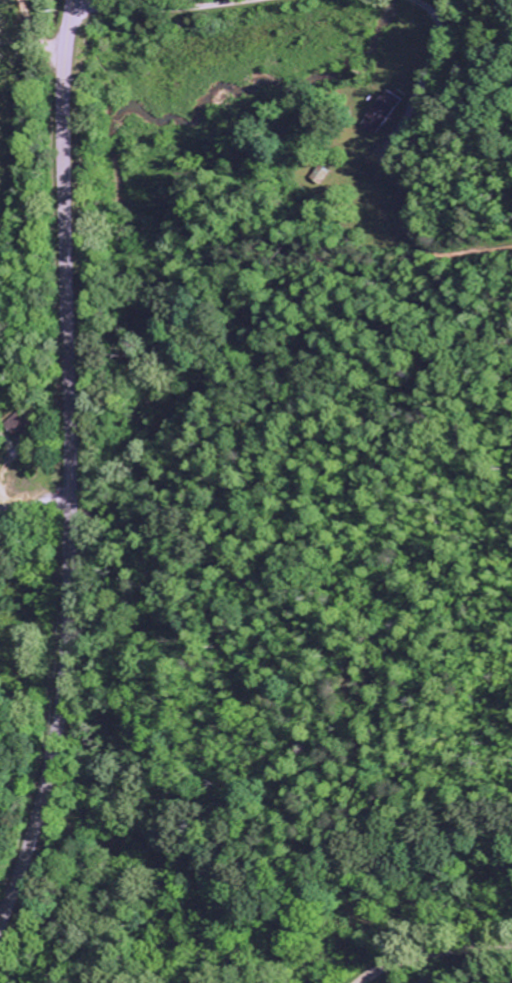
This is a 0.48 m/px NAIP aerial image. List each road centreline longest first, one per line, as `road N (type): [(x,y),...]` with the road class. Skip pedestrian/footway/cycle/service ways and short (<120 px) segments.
road 1 (secondary): [(0,933),(50,784),(67,655),(72,377),(63,83),(75,0)]
road 2 (residential): [(408,0),(429,20),(432,48),(388,156),(372,152)]
road 3 (residential): [(73,8),(163,10),(249,0)]
road 4 (residential): [(511,948),(423,956),(360,982)]

